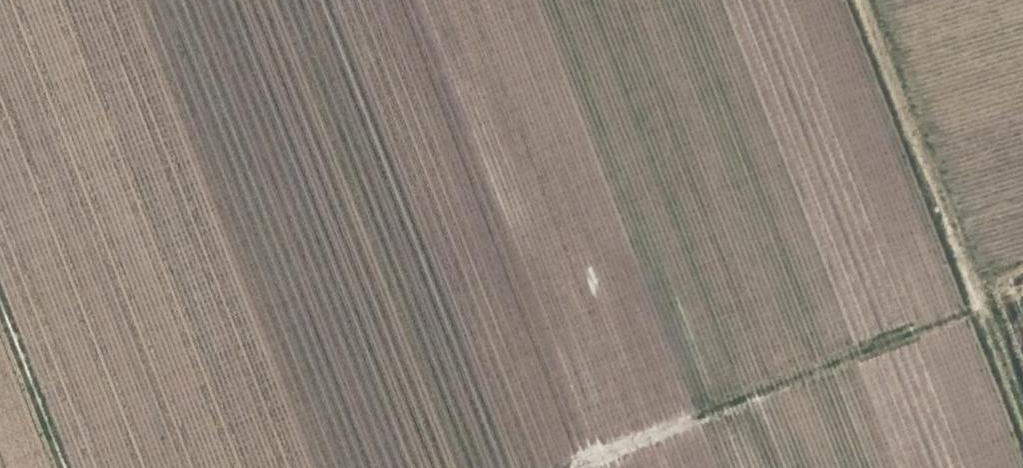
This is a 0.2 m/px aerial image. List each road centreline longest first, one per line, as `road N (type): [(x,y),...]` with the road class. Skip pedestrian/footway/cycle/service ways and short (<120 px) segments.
road 1 (track): [(858,0),(1022,428)]
road 2 (track): [(977,308),(572,467)]
road 3 (track): [(62,467),(0,311)]

